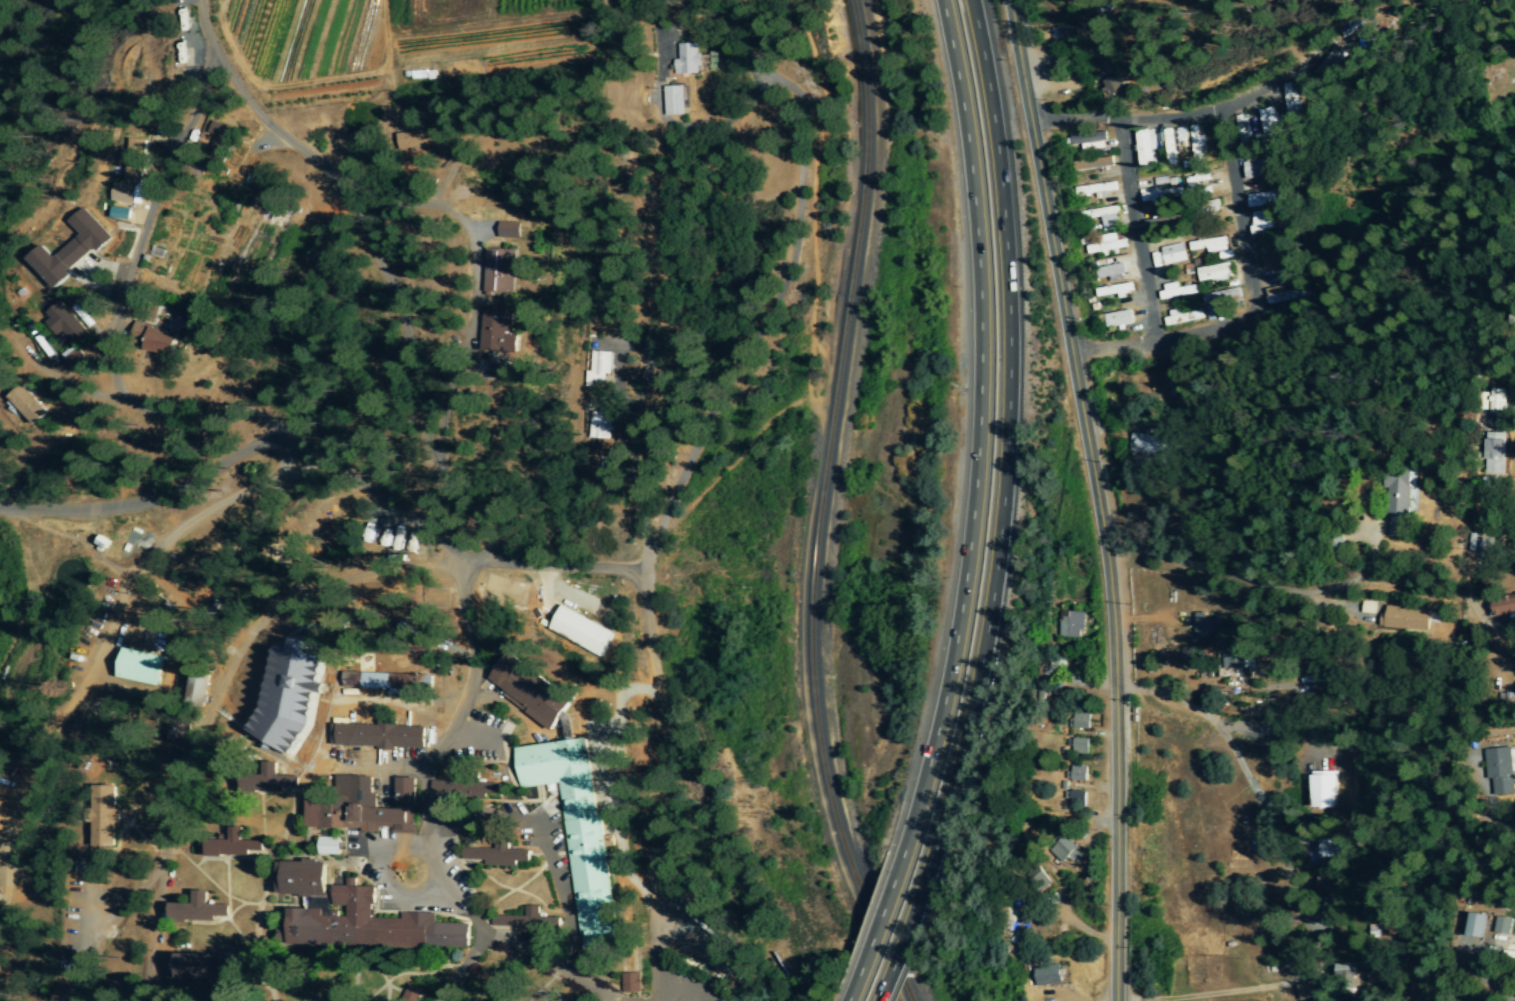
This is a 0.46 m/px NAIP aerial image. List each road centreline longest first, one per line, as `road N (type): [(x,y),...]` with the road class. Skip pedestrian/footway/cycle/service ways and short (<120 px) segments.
road 1 (residential): [(427,1000),(468,928),(430,822),(440,766),(466,711),(477,645),(477,563),(341,577),(291,592),(266,618),(189,759),(169,845),(155,1000)]
road 2 (tertiary): [(1118,1000),(1117,689),(1107,545),(1013,0)]
road 3 (motorway): [(926,878),(976,689),(1005,476),(1003,220),(967,0)]
road 4 (motorway): [(937,0),(974,225),(977,475),(948,681),(903,853)]
road 5 (residential): [(477,563),(488,542),(434,453),(397,296),(371,231),(215,45),(211,0)]
road 6 (residential): [(215,45),(161,170),(109,351),(112,380),(141,411),(230,411)]
road 7 (residential): [(658,516),(664,481),(724,393),(752,316),(752,146),(680,135)]
road 8 (residential): [(1074,352),(1152,346),(1246,325),(1252,313),(1219,111)]
road 9 (residential): [(1032,121),(1150,122),(1219,111),(1322,62),(1377,15)]
road 10 (residential): [(102,646),(238,596),(342,471)]
road 11 (residential): [(279,444),(122,508),(0,506)]
road 12 (residential): [(430,822),(532,817),(558,875),(570,960)]
road 13 (residential): [(1118,121),(1152,346)]
road 14 (residential): [(631,733),(658,516)]
road 15 (residential): [(645,582),(477,563)]
road 16 (residential): [(613,1000),(570,960),(468,928)]
road 17 (residential): [(477,563),(342,471)]
road 18 (motorway): [(903,853),(851,1000)]
road 19 (motorway): [(880,1000),(926,878)]

